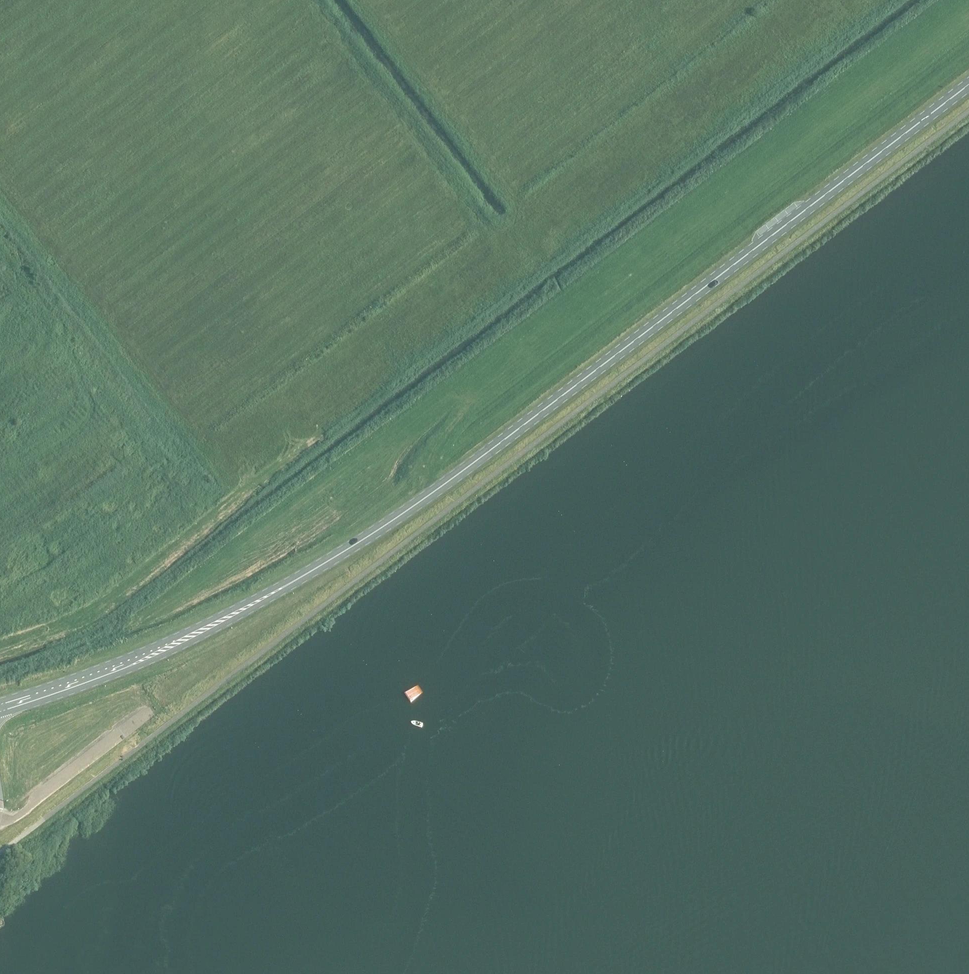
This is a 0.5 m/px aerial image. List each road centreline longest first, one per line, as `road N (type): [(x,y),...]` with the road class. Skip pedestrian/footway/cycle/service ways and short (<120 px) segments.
road 1 (primary): [(0,709),(130,667),(388,524),(968,85)]

